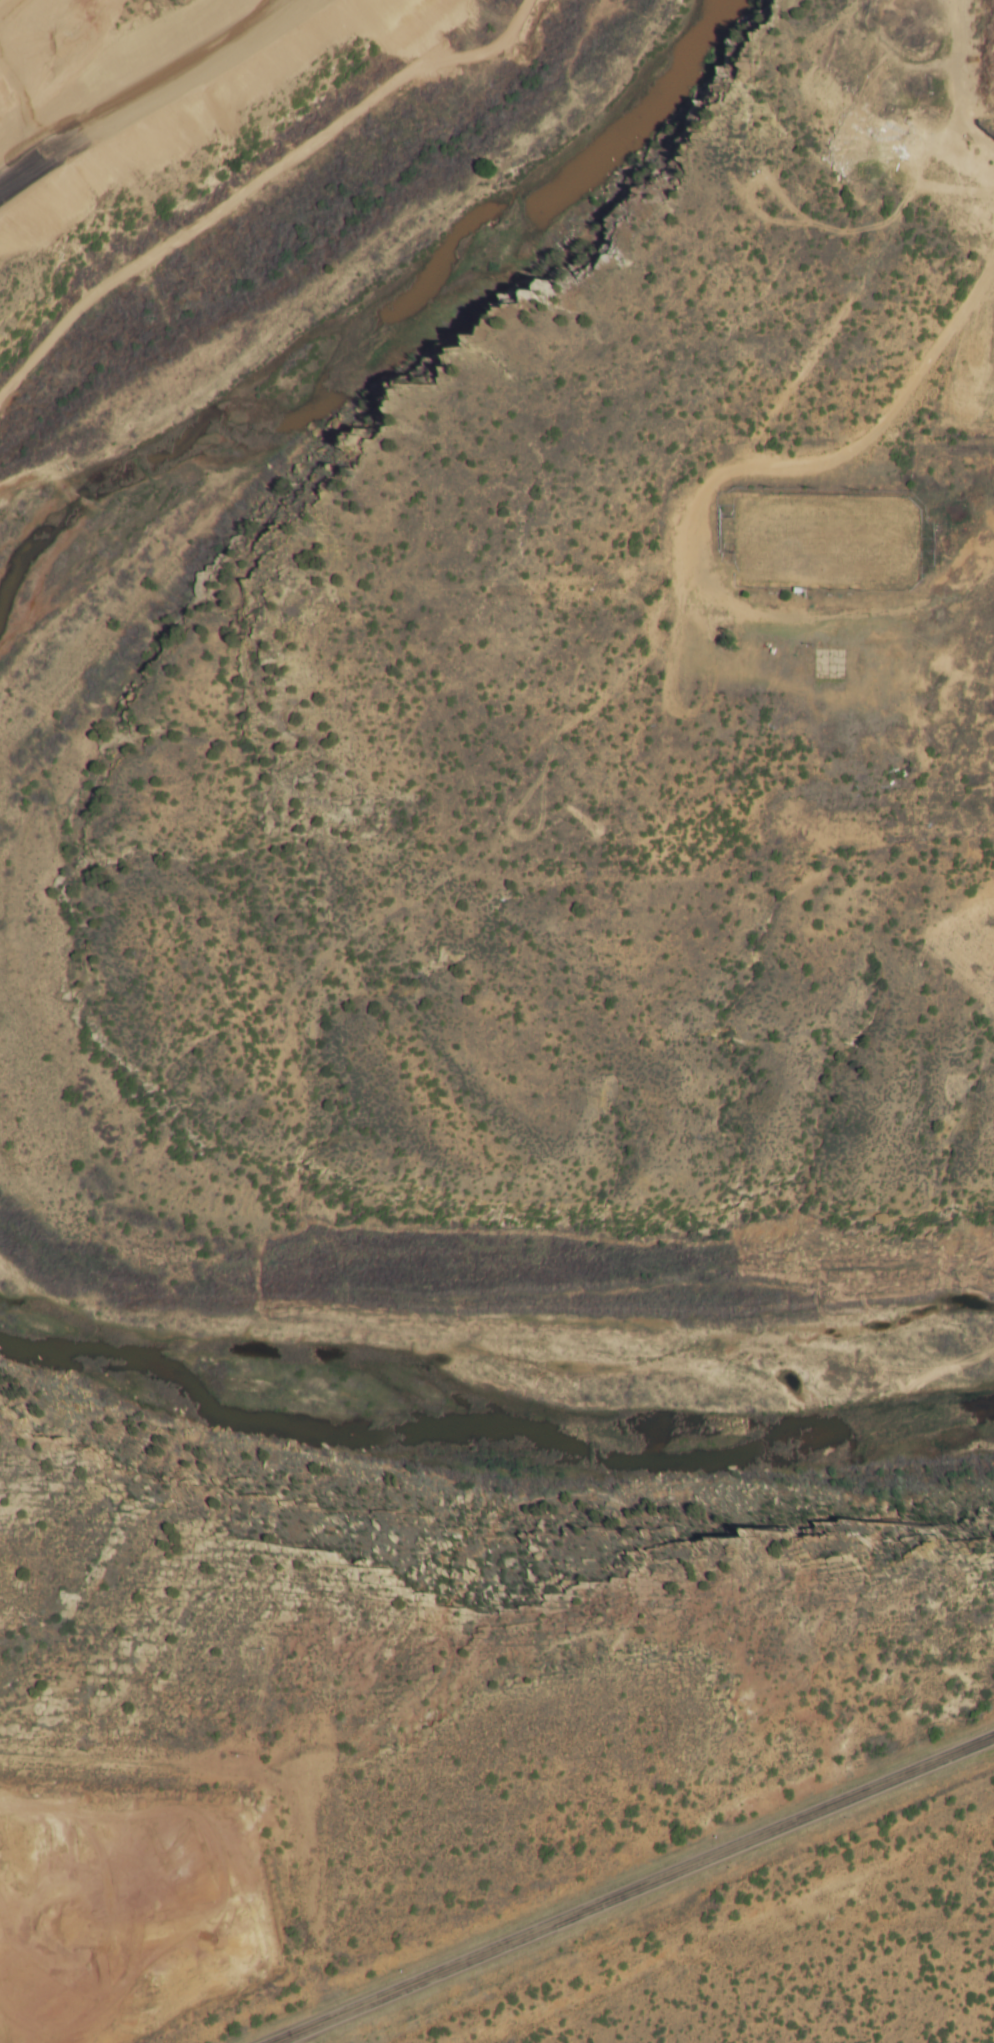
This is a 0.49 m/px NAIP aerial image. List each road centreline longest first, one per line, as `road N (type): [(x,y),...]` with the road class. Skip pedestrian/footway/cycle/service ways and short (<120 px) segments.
road 1 (secondary): [(993,1736),(278,2042)]
road 2 (trunk): [(305,0),(0,204)]

